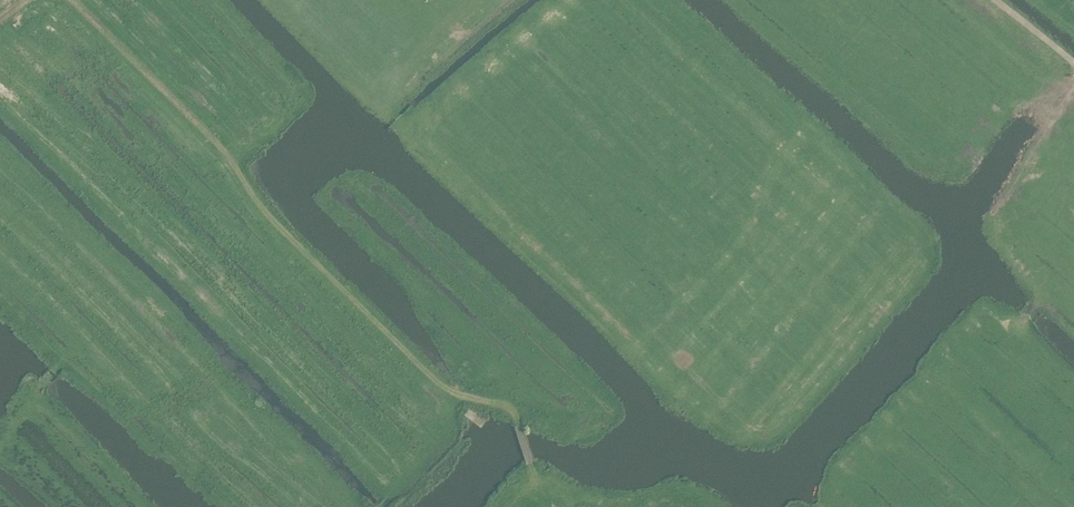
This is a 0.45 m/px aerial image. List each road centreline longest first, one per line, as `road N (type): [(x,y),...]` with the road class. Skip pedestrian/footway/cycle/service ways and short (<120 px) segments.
road 1 (track): [(507,506),(531,481),(509,412),(441,385),(67,0)]

